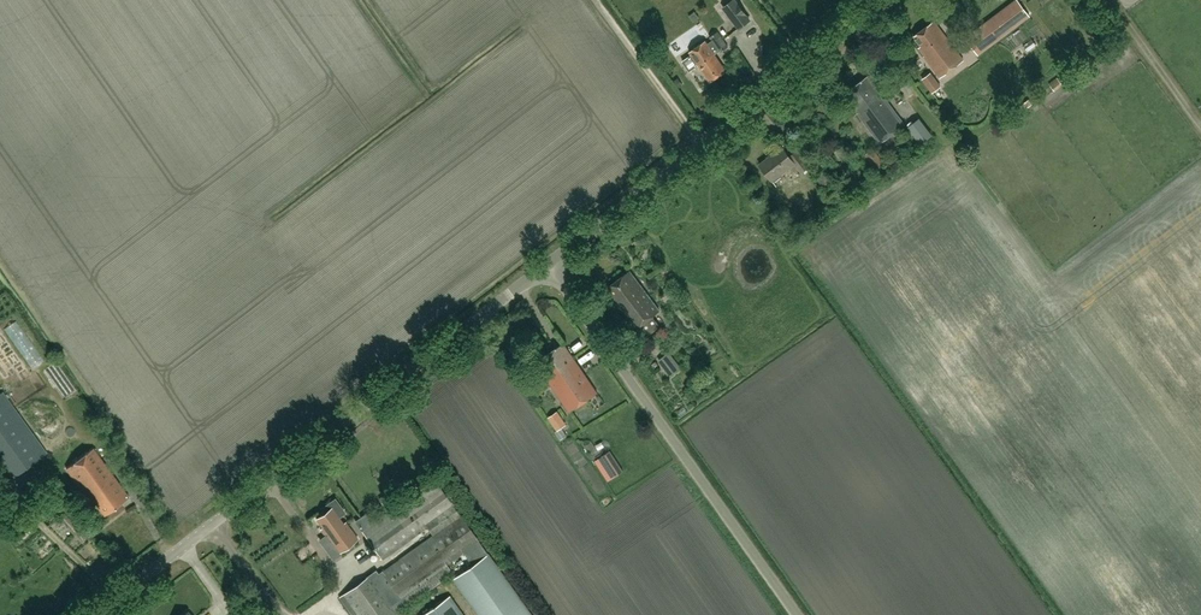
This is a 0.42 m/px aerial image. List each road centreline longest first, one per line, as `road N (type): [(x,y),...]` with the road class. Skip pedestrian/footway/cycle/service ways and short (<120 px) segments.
road 1 (unclassified): [(99,614),(548,266)]
road 2 (unclassified): [(796,614),(548,266)]
road 3 (unclassified): [(701,146),(887,0)]
road 4 (unclassified): [(548,266),(701,146)]
road 5 (unclassified): [(701,146),(601,0)]

